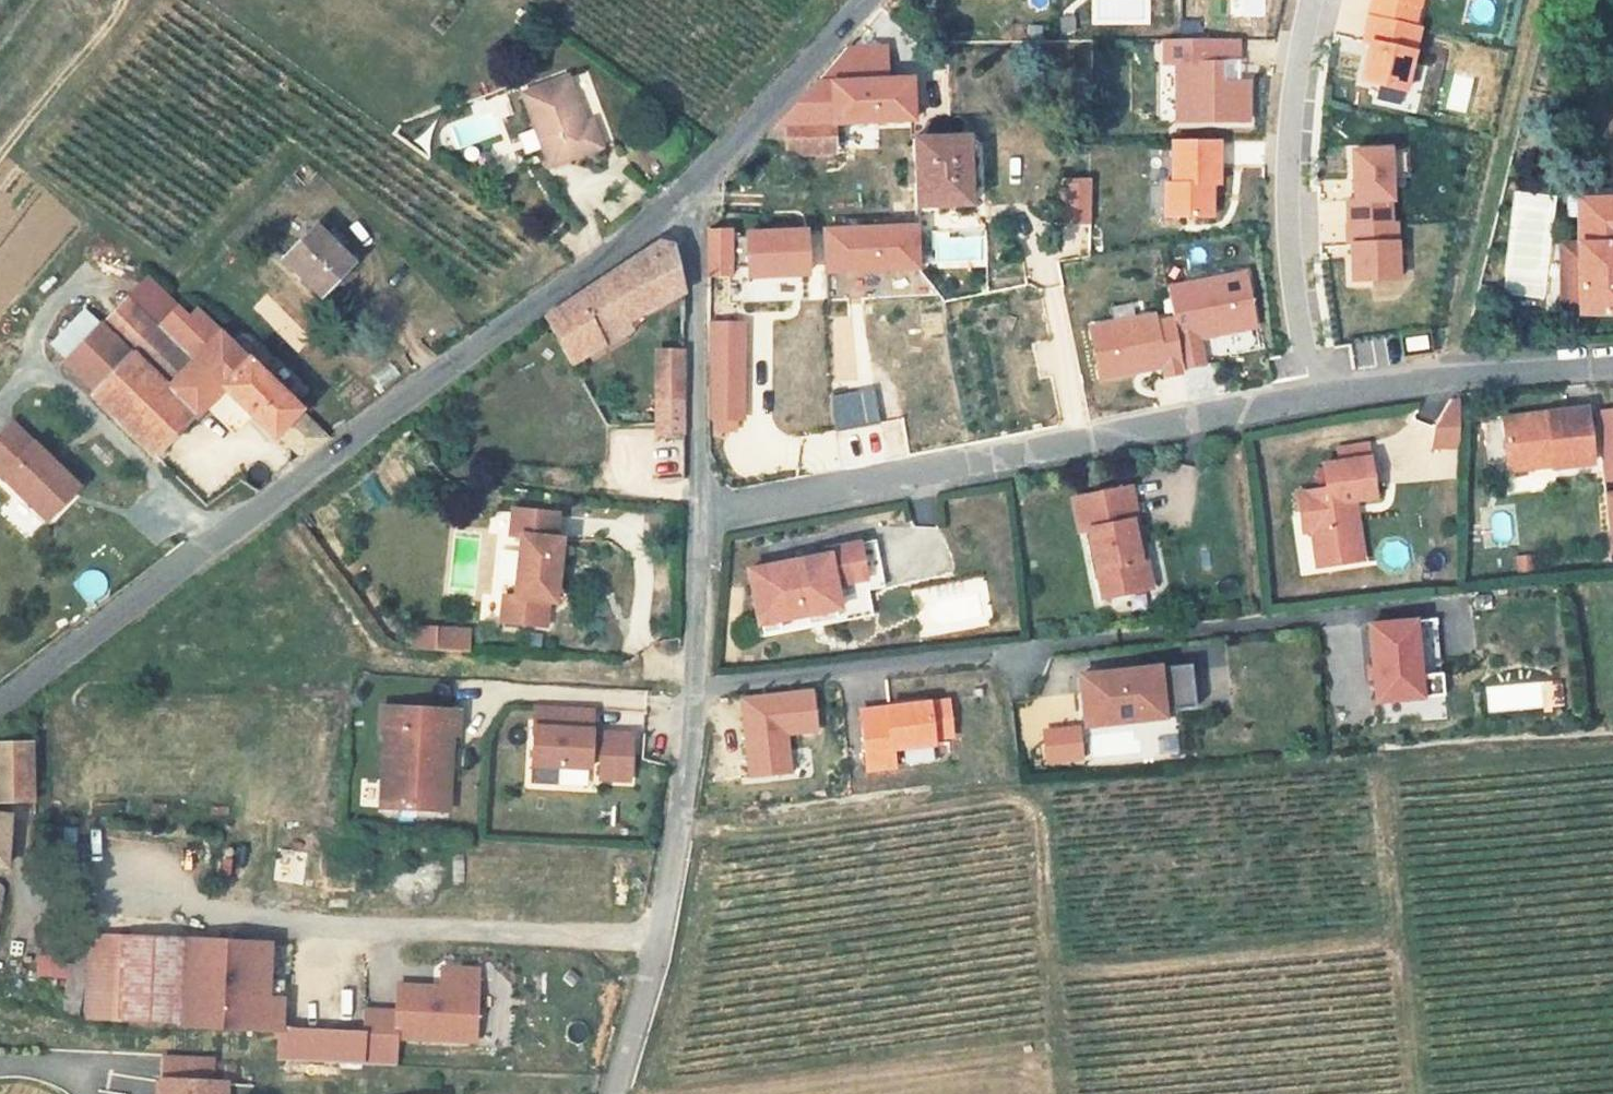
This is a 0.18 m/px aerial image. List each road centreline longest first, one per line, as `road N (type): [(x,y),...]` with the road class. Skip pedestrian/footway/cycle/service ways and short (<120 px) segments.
road 1 (tertiary): [(688,184),(0,706)]
road 2 (unclassified): [(1313,395),(702,518)]
road 3 (unclassified): [(613,1093),(660,934),(696,681),(702,518)]
road 4 (residential): [(1313,395),(1292,209),(1291,128),(1313,0)]
road 5 (unclassified): [(702,518),(688,184)]
road 6 (unclassified): [(1612,365),(1451,375),(1313,395)]
road 7 (tertiary): [(870,0),(688,184)]

